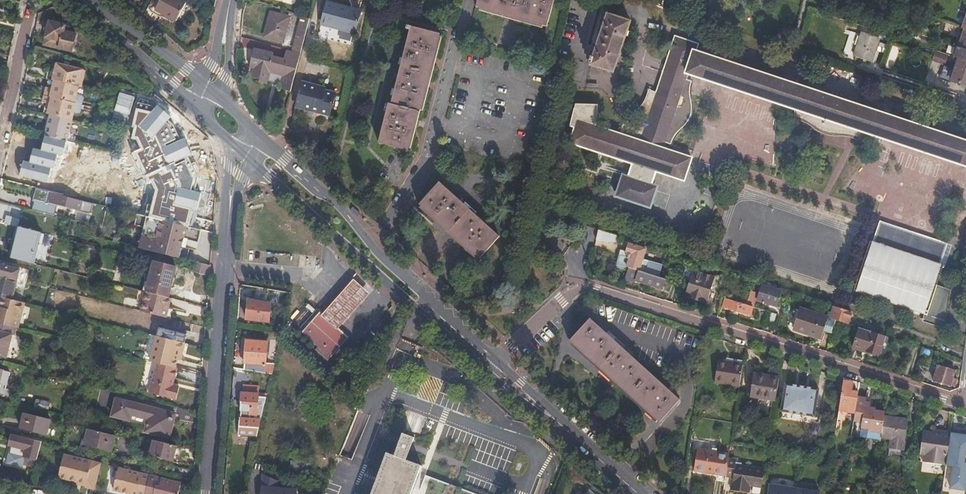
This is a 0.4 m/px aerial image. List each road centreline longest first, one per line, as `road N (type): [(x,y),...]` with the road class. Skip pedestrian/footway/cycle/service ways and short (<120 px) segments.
road 1 (residential): [(496,359),(576,290),(596,289),(965,407)]
road 2 (residential): [(207,493),(229,216)]
road 3 (secondary): [(431,301),(256,134)]
road 4 (secondary): [(243,157),(419,314)]
road 5 (secondary): [(68,0),(196,107)]
road 6 (residential): [(0,151),(32,0)]
road 7 (secondary): [(209,86),(91,0)]

